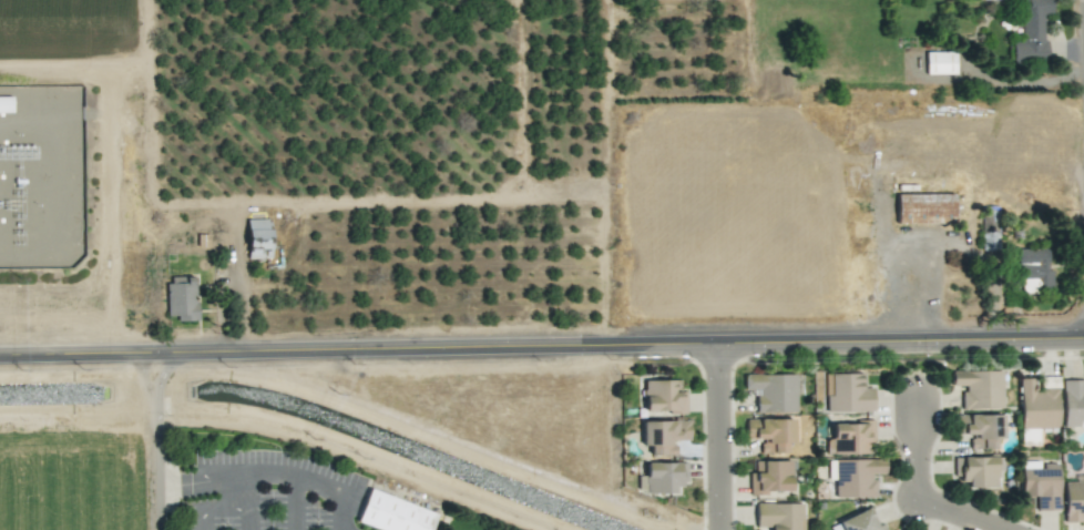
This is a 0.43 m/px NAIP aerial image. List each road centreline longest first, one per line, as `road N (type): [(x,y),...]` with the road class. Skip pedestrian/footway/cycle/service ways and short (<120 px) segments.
road 1 (residential): [(1083,337),(0,350)]
road 2 (residential): [(722,347),(726,529)]

